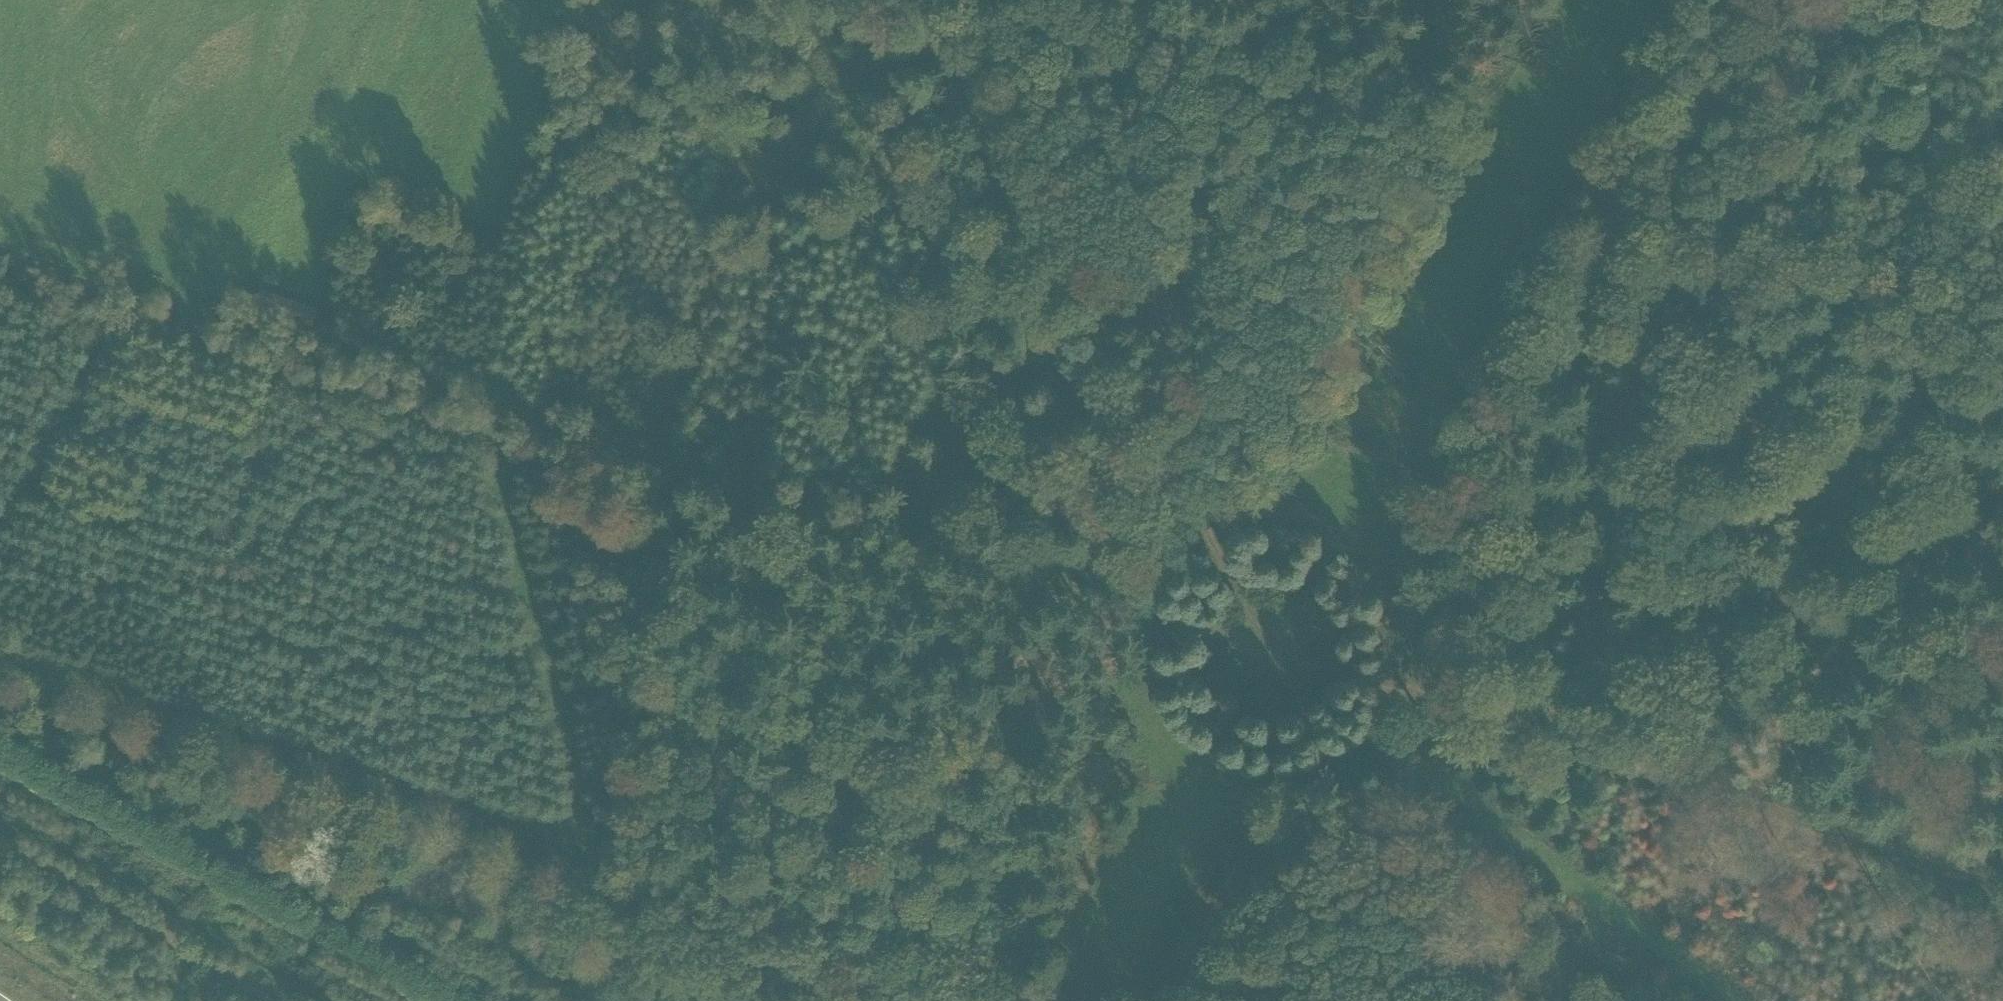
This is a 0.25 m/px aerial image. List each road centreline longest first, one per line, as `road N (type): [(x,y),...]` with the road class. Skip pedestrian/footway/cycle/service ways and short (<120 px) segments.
road 1 (unclassified): [(0,251),(865,523)]
road 2 (unclassified): [(1267,649),(2002,882)]
road 3 (unclassified): [(1267,649),(2002,452)]
road 4 (unclassified): [(739,793),(1267,649)]
road 5 (unclassified): [(1024,193),(1267,649)]
road 6 (unclassified): [(1378,730),(1729,1000)]
road 7 (unclassified): [(865,523),(1267,649)]
road 8 (unclassified): [(1076,1000),(1267,649)]
road 9 (unclassified): [(1624,147),(2002,242)]
road 10 (unclassified): [(1115,9),(1471,101)]
road 11 (unclassified): [(865,523),(1024,193)]
road 12 (unclassified): [(1029,1000),(739,793)]
road 13 (unclassified): [(739,793),(865,523)]
road 14 (unclassified): [(927,0),(1024,193)]
road 15 (unclassified): [(1024,193),(1115,9)]

